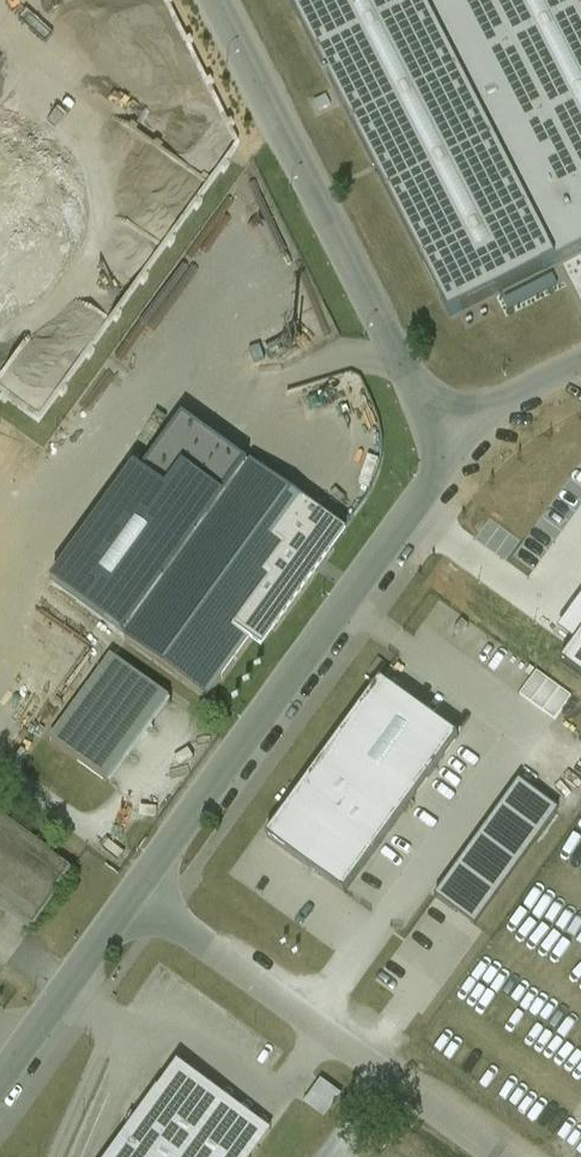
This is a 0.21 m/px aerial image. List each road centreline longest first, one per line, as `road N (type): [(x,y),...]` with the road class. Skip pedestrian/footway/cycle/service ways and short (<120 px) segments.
road 1 (unclassified): [(463,444),(142,891)]
road 2 (unclassified): [(463,444),(433,421),(219,0)]
road 3 (unclassified): [(502,1156),(142,891)]
road 4 (unclassified): [(142,891),(0,1082)]
road 5 (unclassified): [(580,369),(502,408),(463,444)]

